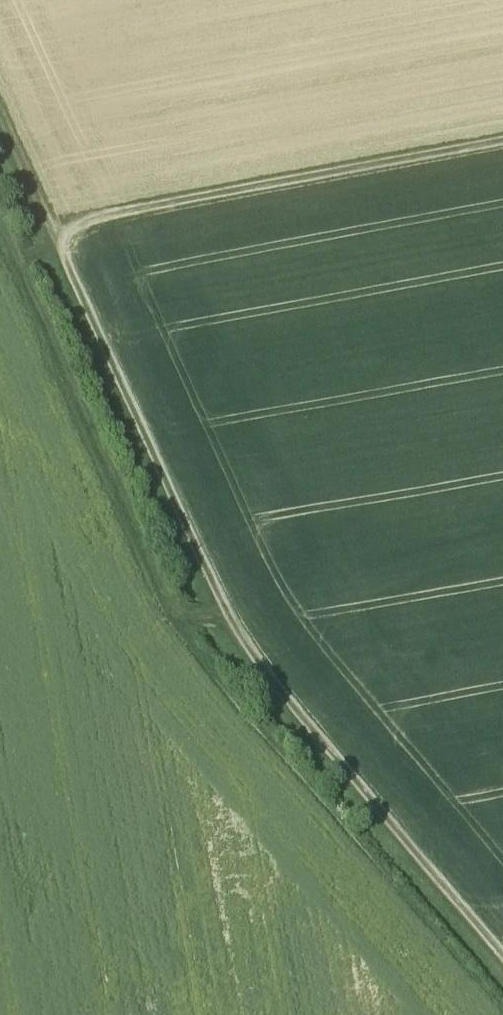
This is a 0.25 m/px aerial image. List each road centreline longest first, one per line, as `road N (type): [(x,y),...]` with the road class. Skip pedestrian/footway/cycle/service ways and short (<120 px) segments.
road 1 (track): [(502,955),(241,640),(68,262),(74,231),(95,216),(502,141)]
road 2 (track): [(227,617),(173,611),(0,224)]
road 3 (track): [(68,262),(0,93)]

